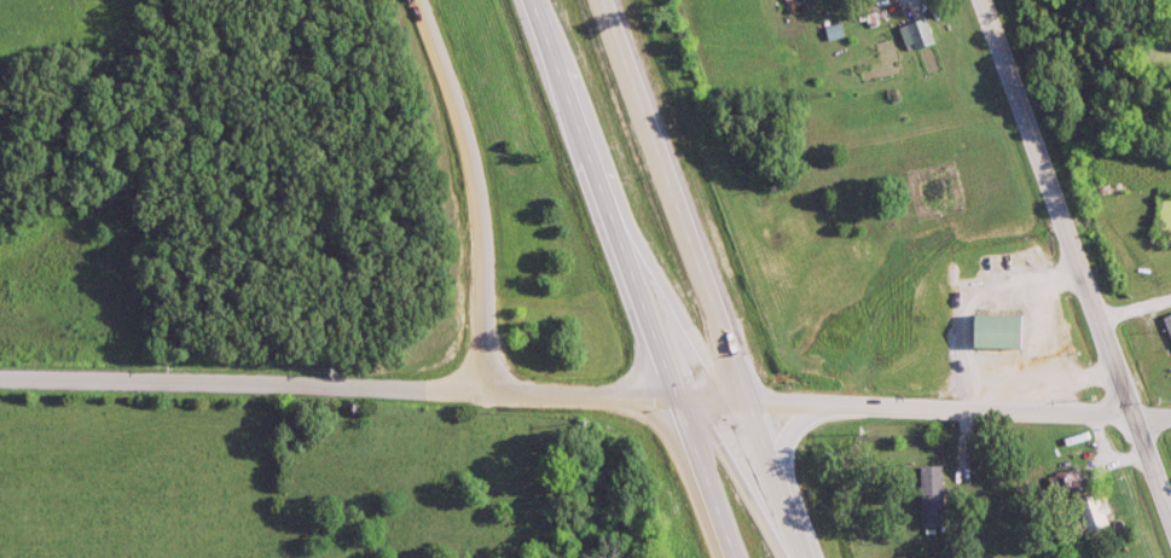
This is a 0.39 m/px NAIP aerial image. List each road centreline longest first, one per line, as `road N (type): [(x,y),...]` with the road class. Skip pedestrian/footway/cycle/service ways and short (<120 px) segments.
road 1 (residential): [(1170,420),(0,382)]
road 2 (trunk): [(528,0),(731,557)]
road 3 (trunk): [(802,557),(601,0)]
road 4 (residential): [(1170,516),(983,0)]

